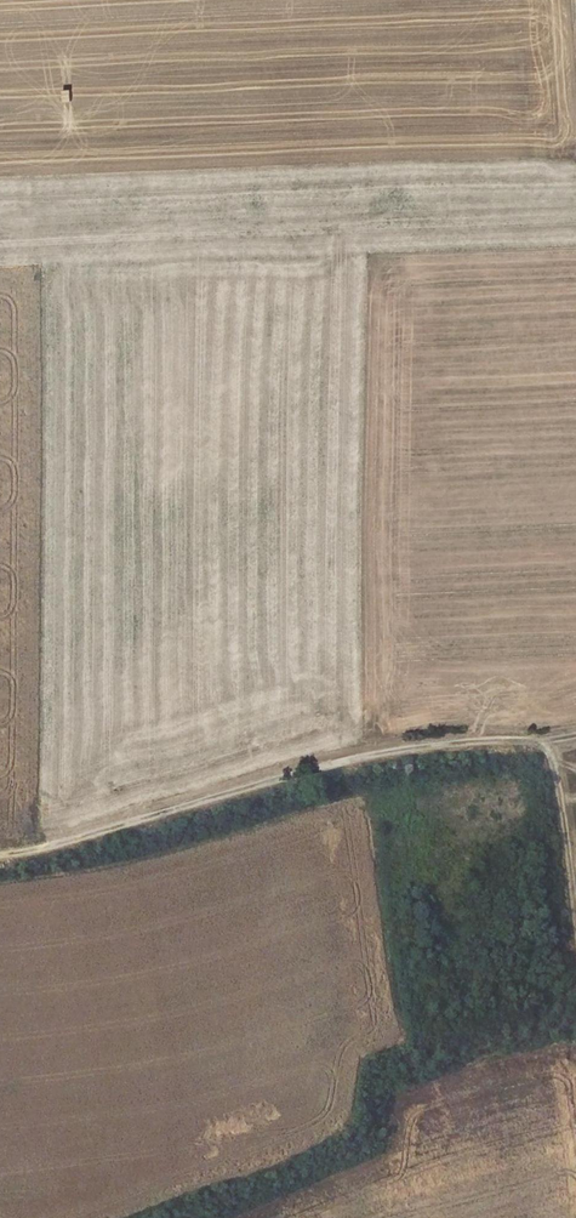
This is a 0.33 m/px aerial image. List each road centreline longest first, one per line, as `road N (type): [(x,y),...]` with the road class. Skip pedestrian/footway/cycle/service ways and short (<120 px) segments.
road 1 (track): [(0,856),(342,763),(575,735)]
road 2 (track): [(546,741),(575,919)]

